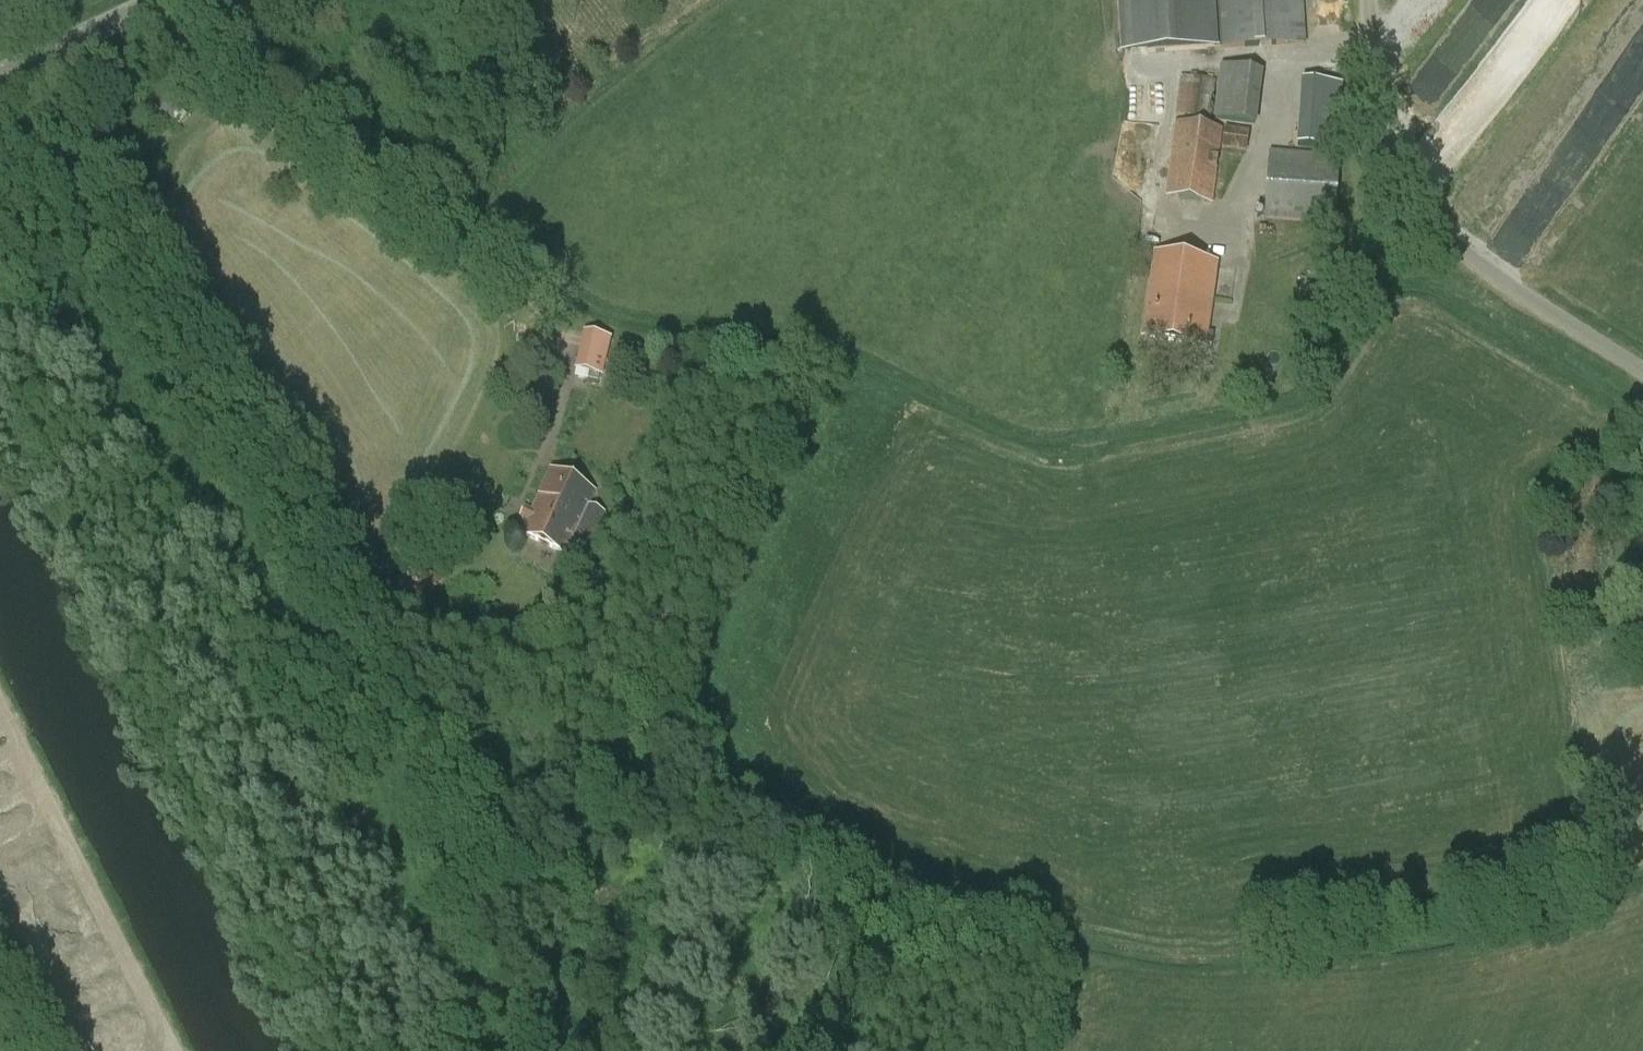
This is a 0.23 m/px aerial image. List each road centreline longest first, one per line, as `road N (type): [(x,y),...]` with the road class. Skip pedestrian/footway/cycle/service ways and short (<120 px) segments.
road 1 (track): [(145,10),(551,339),(562,360),(559,417),(522,492)]
road 2 (unclassified): [(1642,376),(1464,262),(1408,200),(1374,142),(1364,0)]
road 3 (unclassified): [(0,77),(166,0)]

